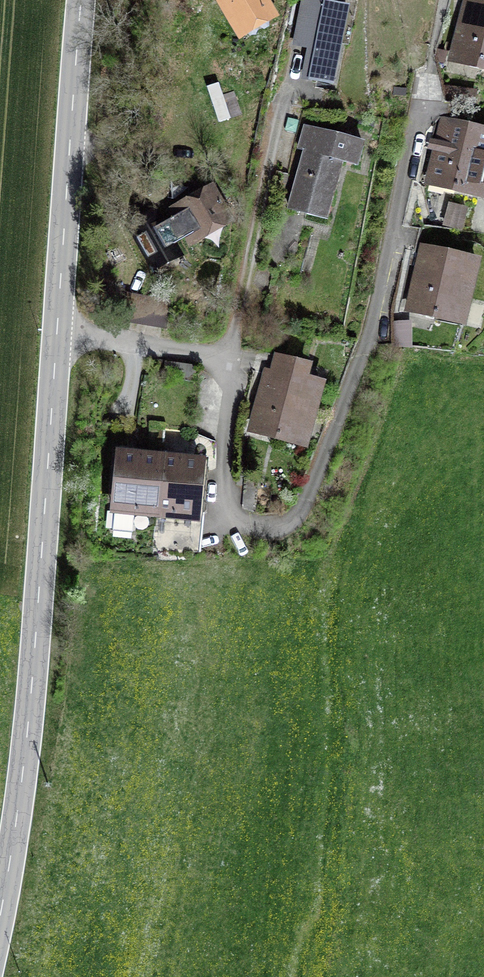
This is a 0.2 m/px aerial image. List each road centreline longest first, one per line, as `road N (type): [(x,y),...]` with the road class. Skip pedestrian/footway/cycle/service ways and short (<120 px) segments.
road 1 (residential): [(241,360),(234,504),(247,525),(293,530),(313,504),(372,349),(425,111)]
road 2 (tertiary): [(0,919),(27,754),(57,328)]
road 3 (tertiary): [(57,328),(82,0)]
road 4 (residential): [(241,360),(302,68)]
road 5 (residential): [(57,328),(241,360)]

